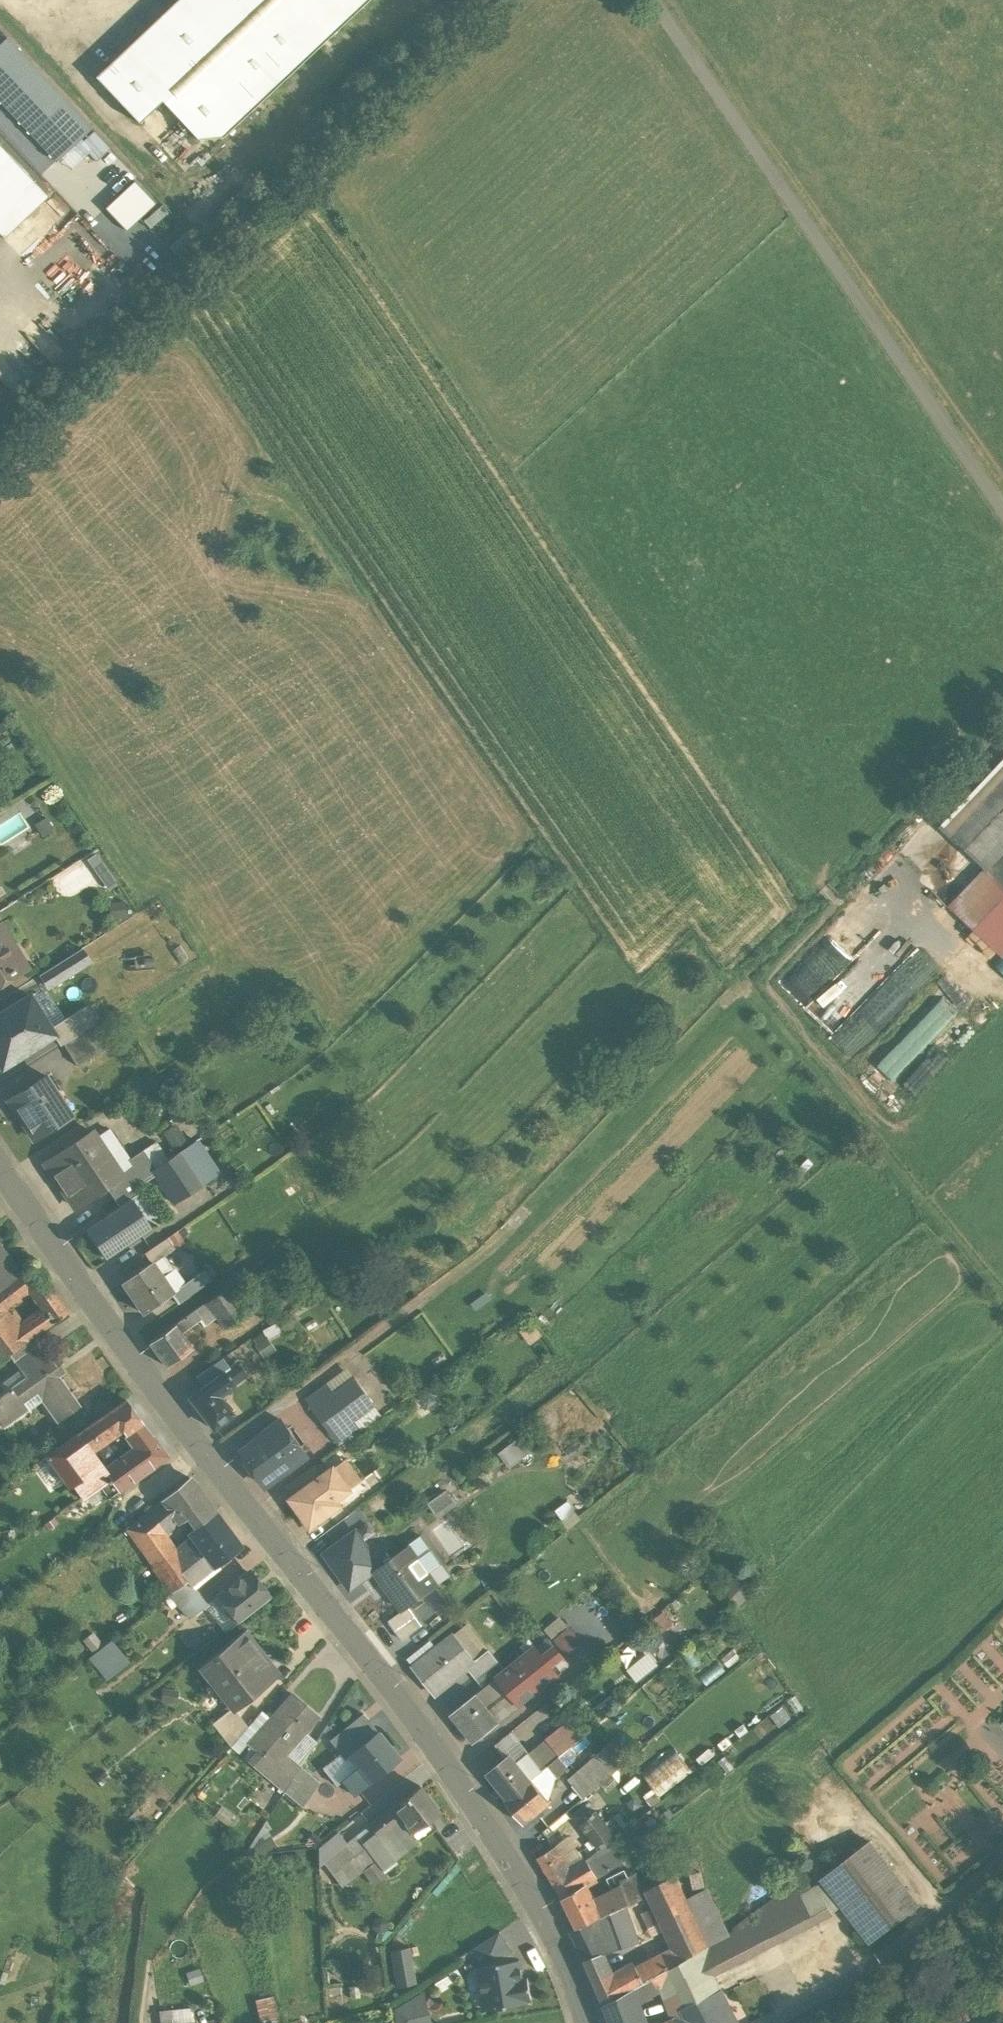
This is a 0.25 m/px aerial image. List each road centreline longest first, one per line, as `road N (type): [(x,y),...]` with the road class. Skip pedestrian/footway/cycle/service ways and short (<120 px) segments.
road 1 (track): [(205,1459),(484,1257),(740,989),(1002,1298)]
road 2 (tertiary): [(585,2022),(549,1938),(480,1821),(205,1459),(0,1172)]
road 3 (residential): [(785,2022),(895,1951),(1002,1866)]

